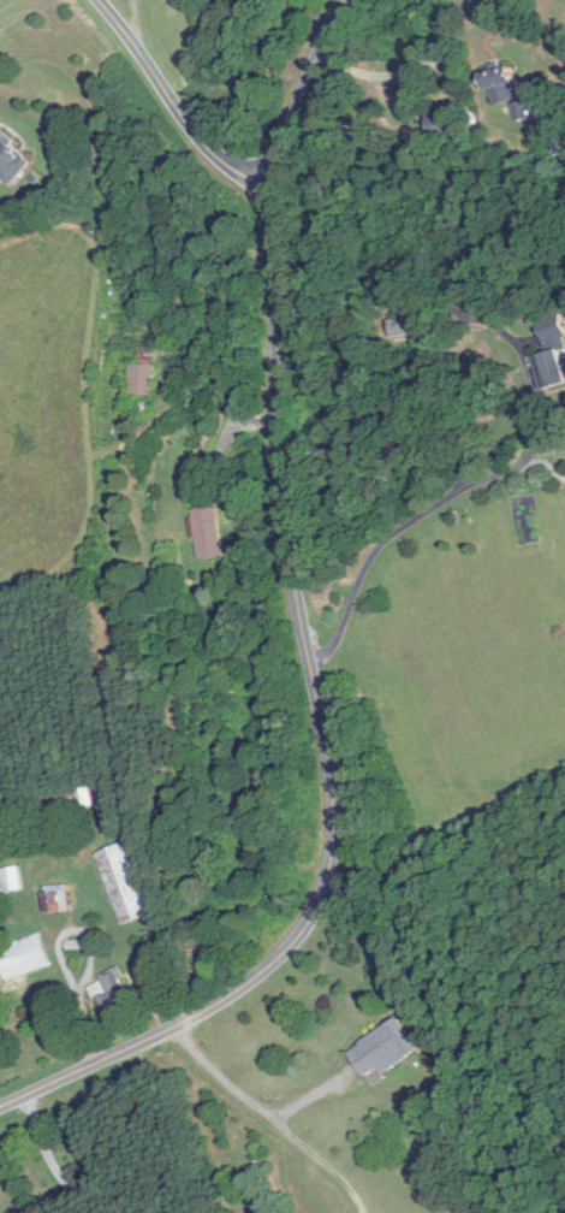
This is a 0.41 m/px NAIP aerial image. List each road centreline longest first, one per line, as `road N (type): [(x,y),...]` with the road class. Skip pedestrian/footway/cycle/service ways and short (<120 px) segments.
road 1 (tertiary): [(0,1108),(210,1007),(280,954),(308,921),(320,887),(329,794),(280,523),(276,221),(298,93),(344,0)]
road 2 (residential): [(90,0),(194,137),(228,168),(280,183)]

